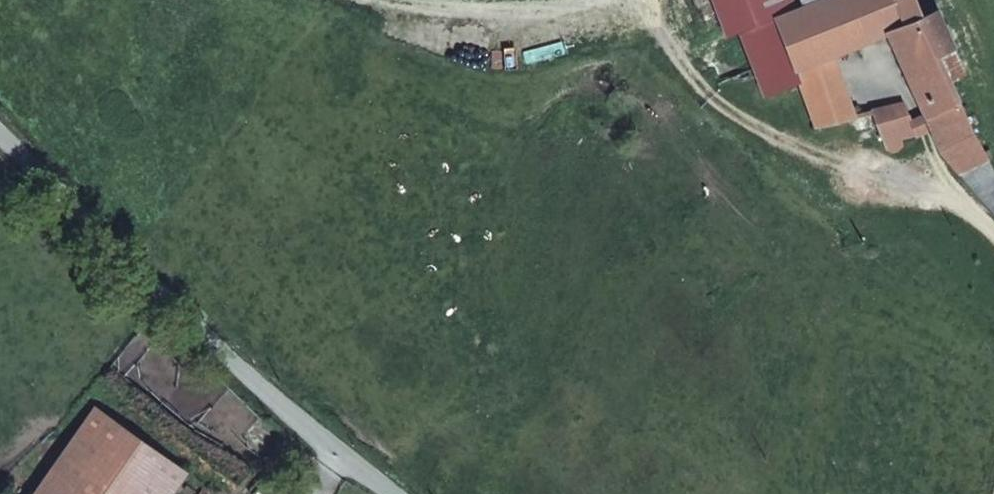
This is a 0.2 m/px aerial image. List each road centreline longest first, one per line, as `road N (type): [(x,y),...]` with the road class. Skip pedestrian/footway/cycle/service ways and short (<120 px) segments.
road 1 (unclassified): [(388,493),(0,124)]
road 2 (track): [(637,0),(722,98),(837,160),(939,186),(993,244)]
road 3 (track): [(358,0),(429,21),(636,0)]

